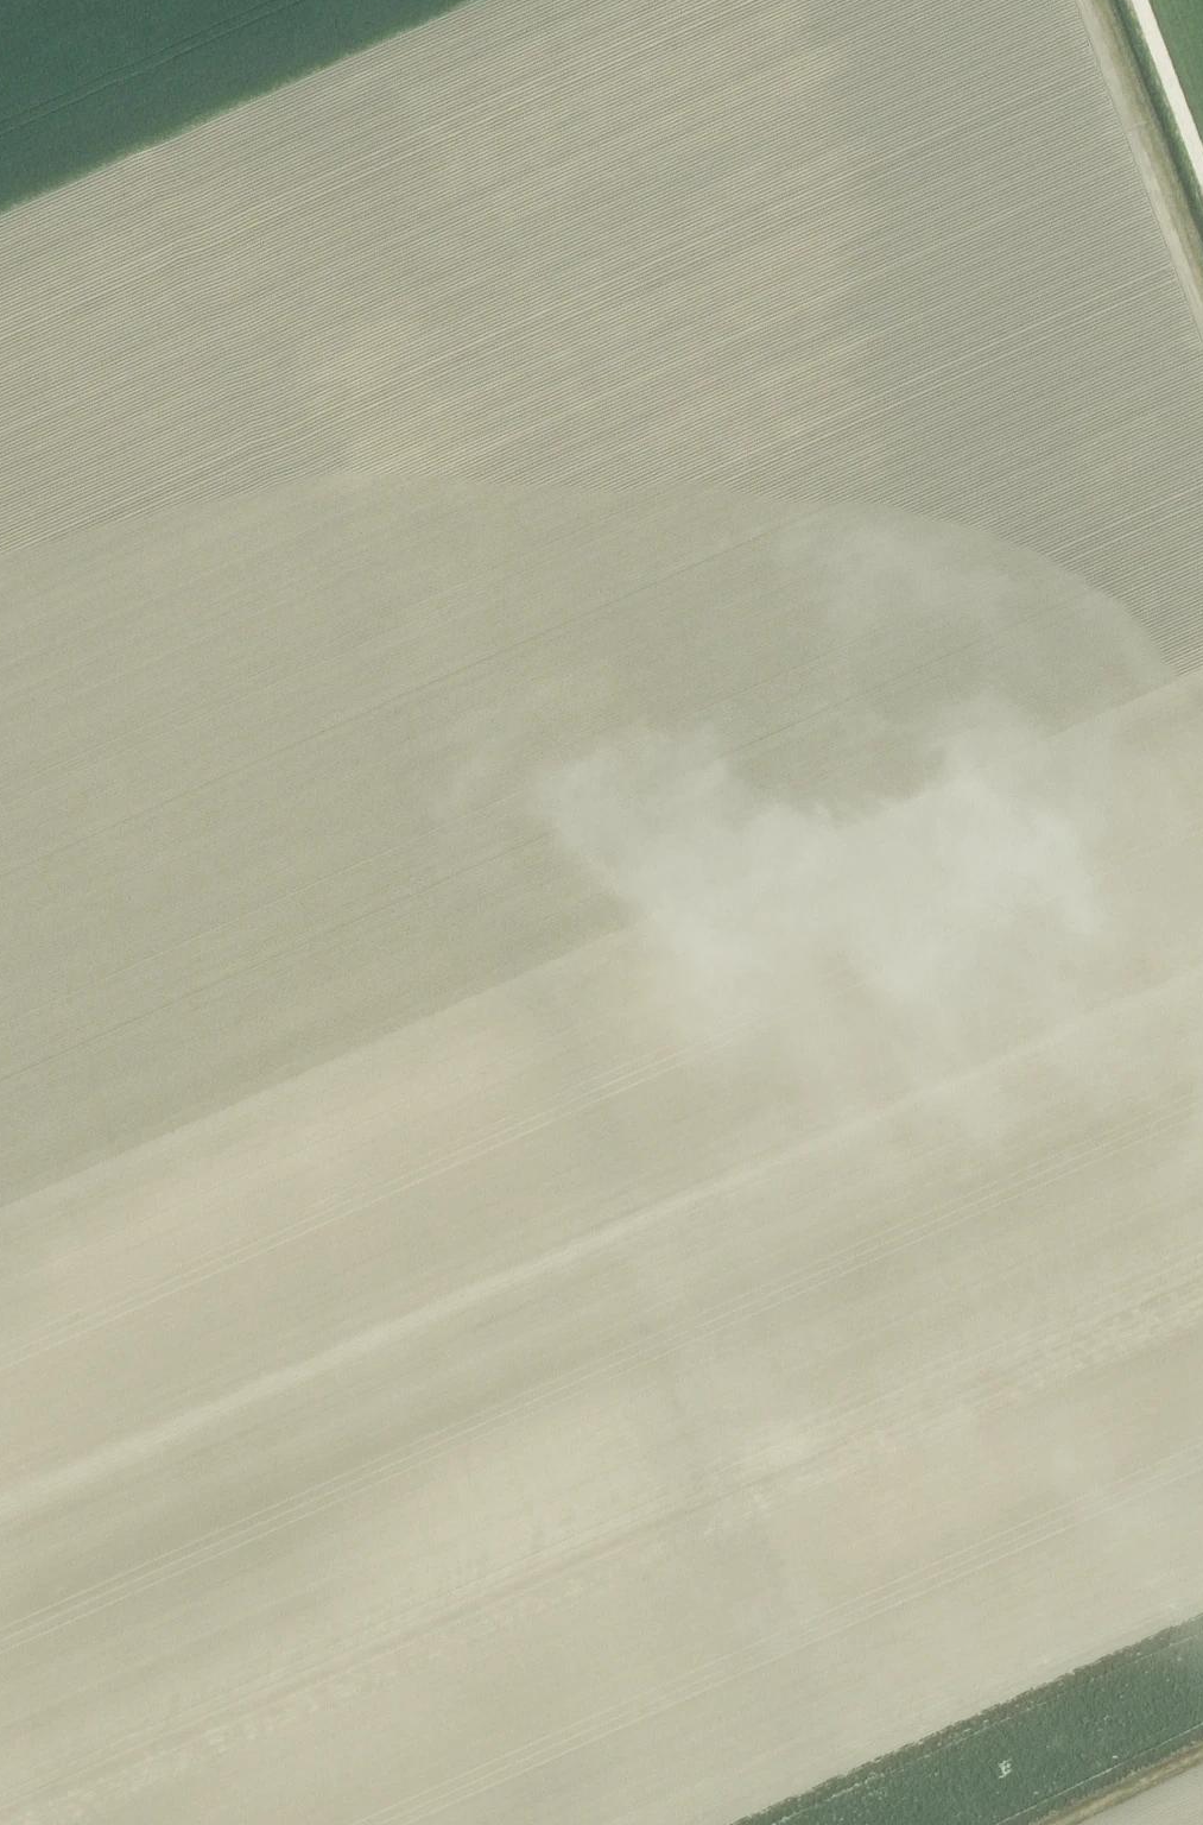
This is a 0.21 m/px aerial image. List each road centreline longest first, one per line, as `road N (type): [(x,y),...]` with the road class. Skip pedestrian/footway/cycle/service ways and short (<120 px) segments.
road 1 (track): [(860,1824),(152,0)]
road 2 (track): [(1202,171),(1139,0)]

